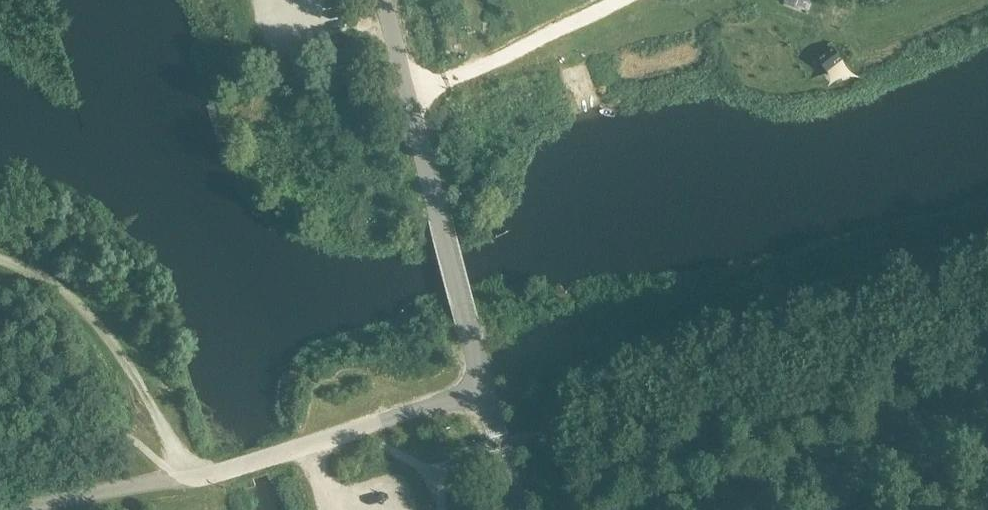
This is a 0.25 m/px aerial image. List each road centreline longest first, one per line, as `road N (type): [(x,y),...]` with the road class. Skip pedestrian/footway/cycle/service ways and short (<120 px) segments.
road 1 (tertiary): [(483,391),(383,0)]
road 2 (unclassified): [(483,391),(180,479)]
road 3 (track): [(0,262),(38,279),(94,322),(172,450),(206,473)]
road 4 (track): [(408,94),(519,52),(615,0)]
road 5 (track): [(752,0),(785,20),(855,21),(943,0)]
road 6 (tertiary): [(515,509),(483,391)]

